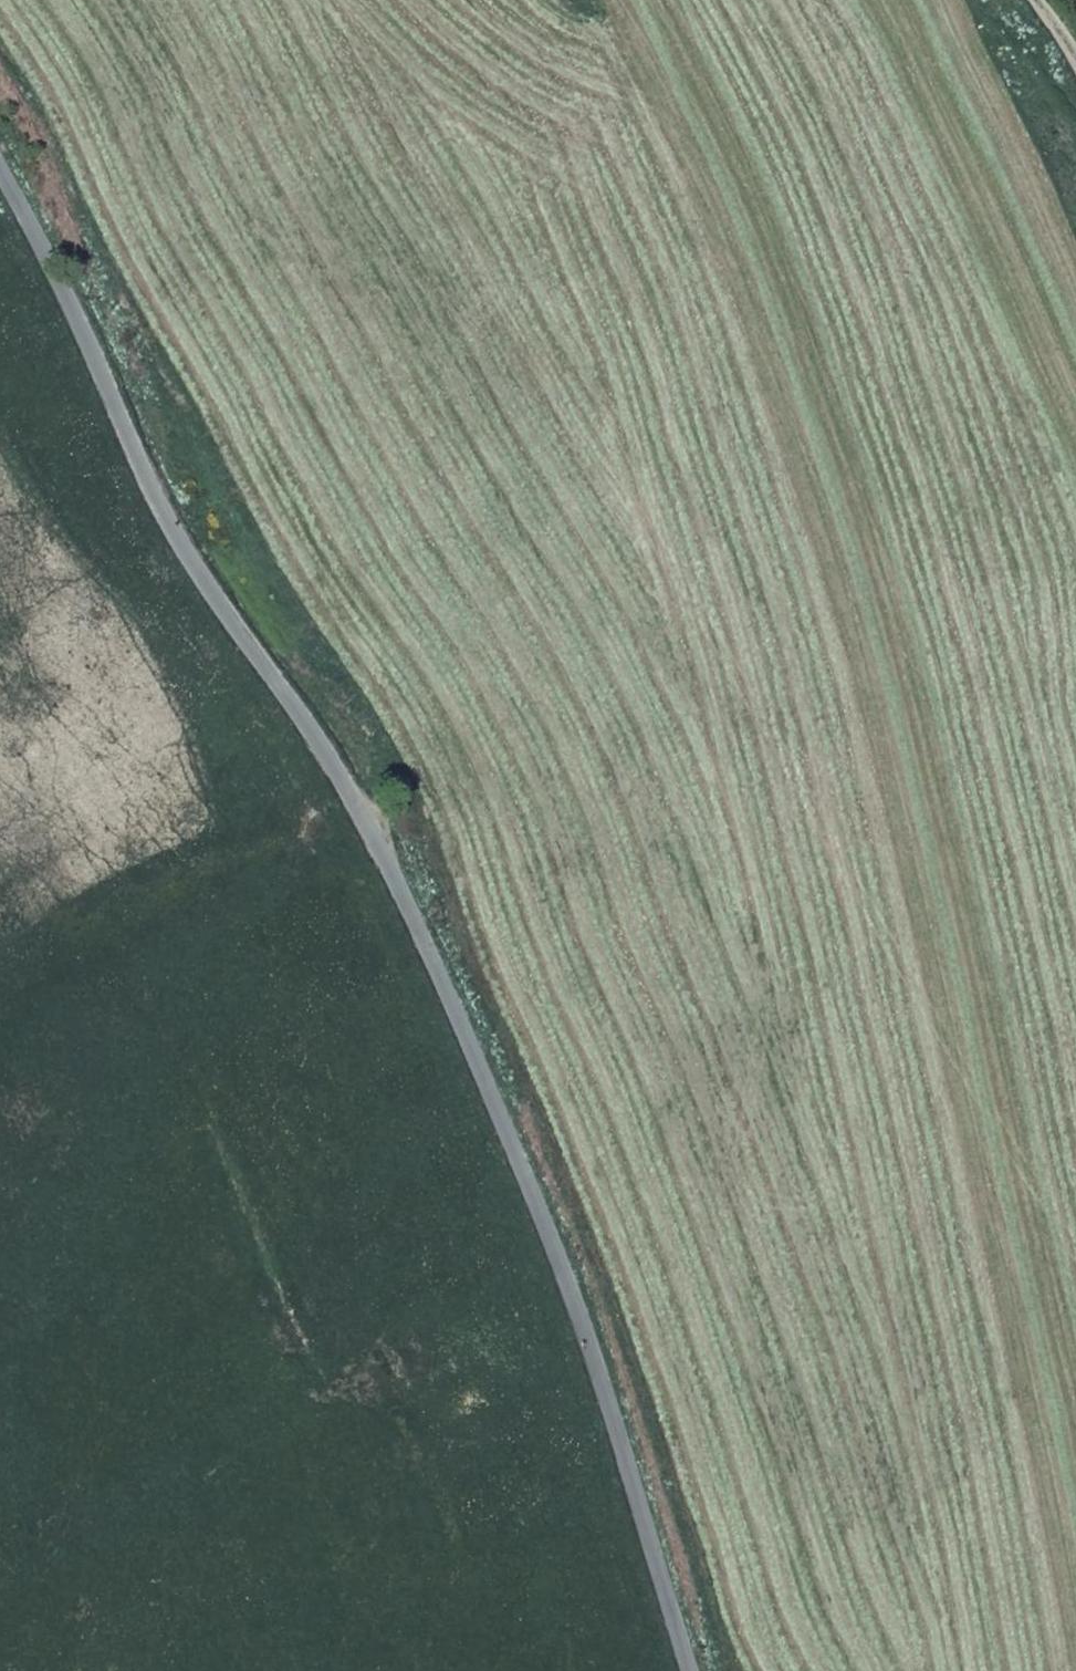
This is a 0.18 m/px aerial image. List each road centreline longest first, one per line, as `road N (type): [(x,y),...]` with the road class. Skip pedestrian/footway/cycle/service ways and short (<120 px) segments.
road 1 (unclassified): [(0,175),(97,361),(117,449),(221,617),(353,776),(495,1083),(697,1670)]

